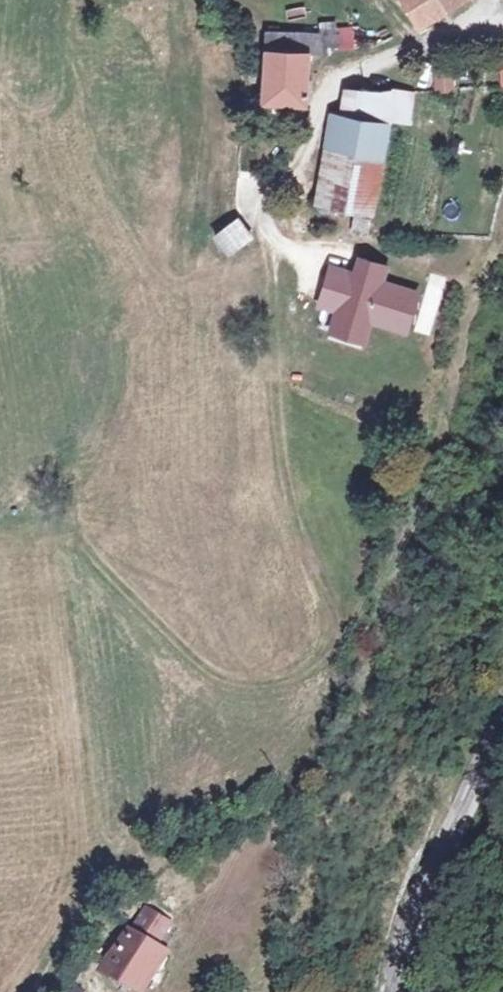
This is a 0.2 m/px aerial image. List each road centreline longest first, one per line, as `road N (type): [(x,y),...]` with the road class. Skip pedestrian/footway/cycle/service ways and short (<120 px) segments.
road 1 (track): [(0,536),(70,533),(204,678),(246,694),(298,680),(318,636),(284,488),(280,291),(261,210),(301,161),(330,75),(370,63)]
road 2 (tertiary): [(502,699),(417,877),(390,991)]
road 3 (track): [(232,823),(87,882),(20,991)]

